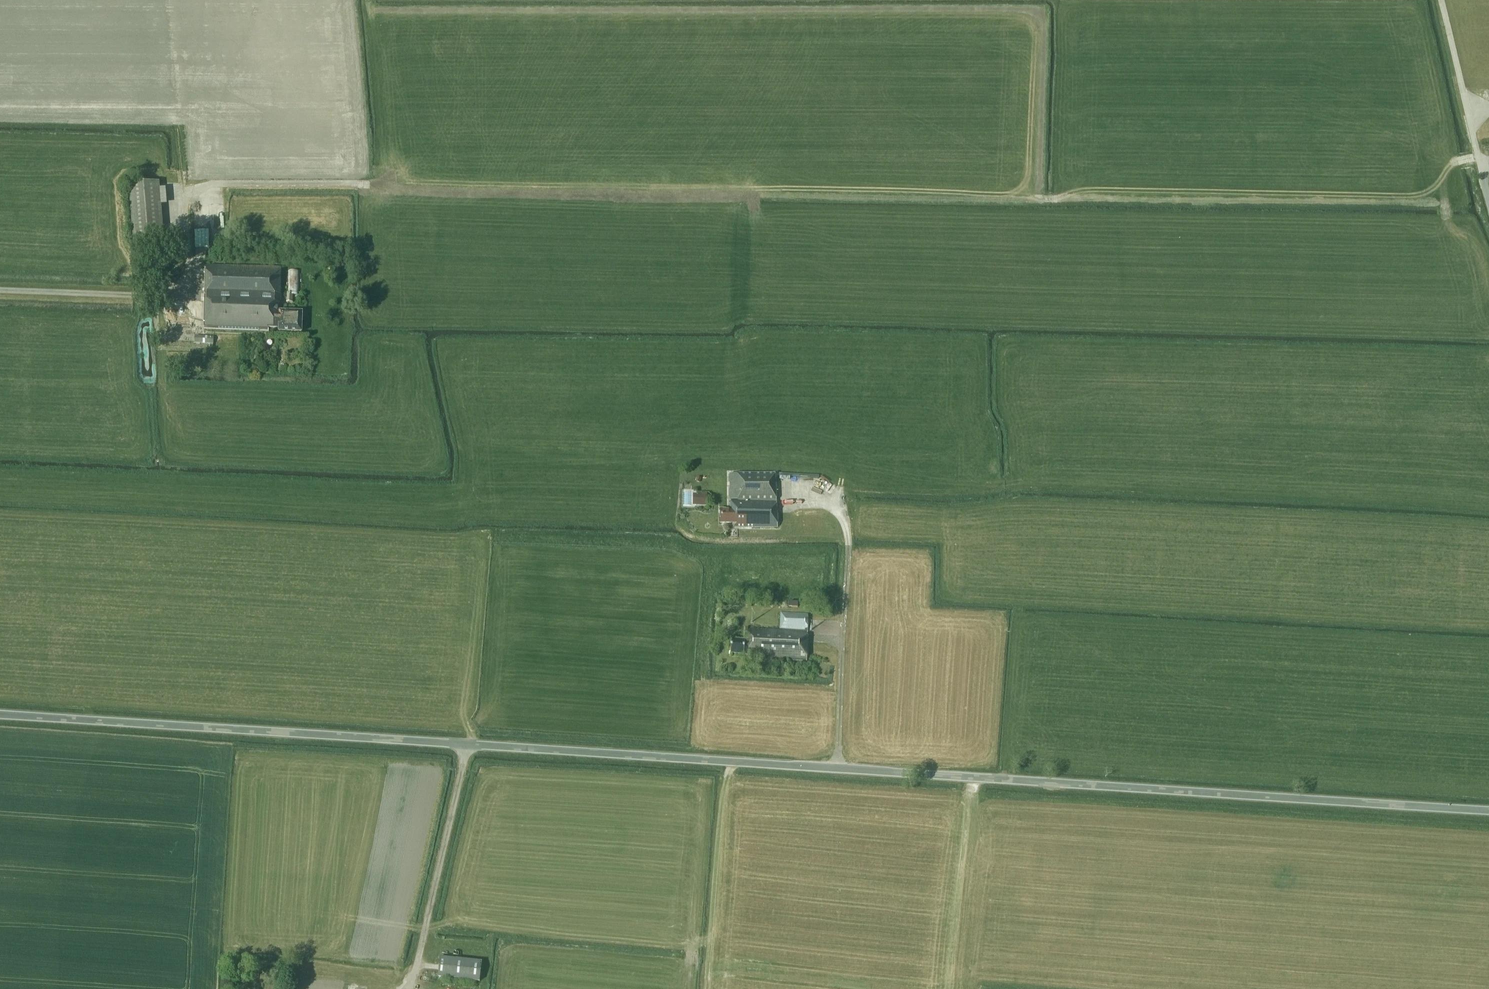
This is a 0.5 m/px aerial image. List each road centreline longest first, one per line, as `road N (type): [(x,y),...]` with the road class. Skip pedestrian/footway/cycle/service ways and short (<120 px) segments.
road 1 (tertiary): [(1488,811),(0,714)]
road 2 (track): [(0,290),(174,297)]

